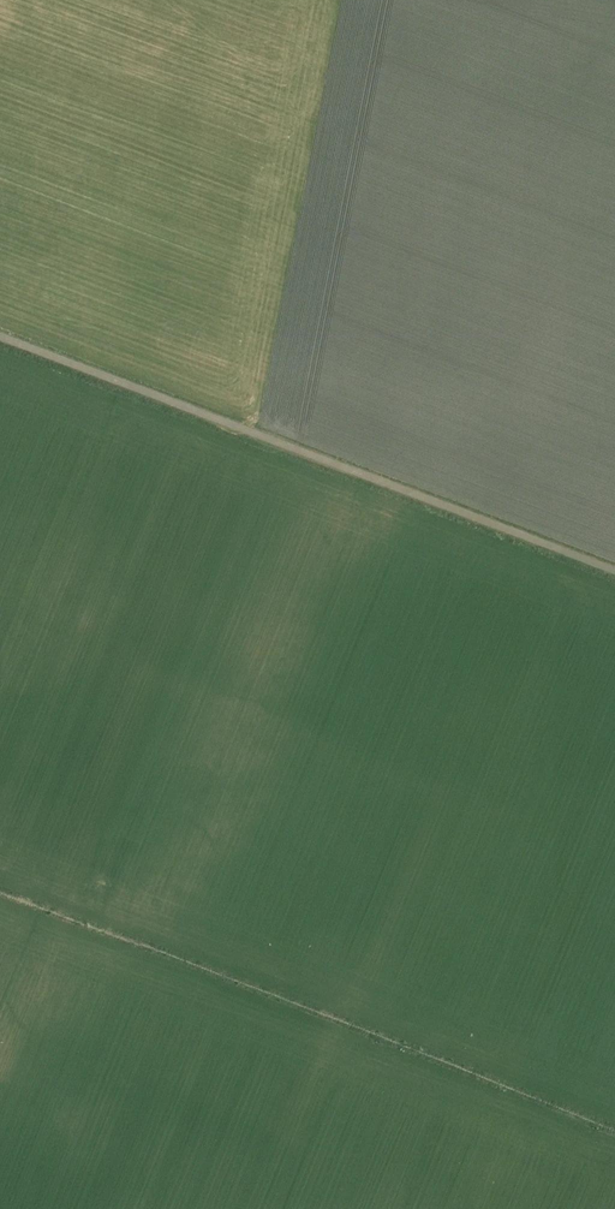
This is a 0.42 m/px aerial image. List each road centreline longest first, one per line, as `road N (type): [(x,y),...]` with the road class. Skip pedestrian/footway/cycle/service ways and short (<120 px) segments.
road 1 (unclassified): [(614,570),(0,335)]

